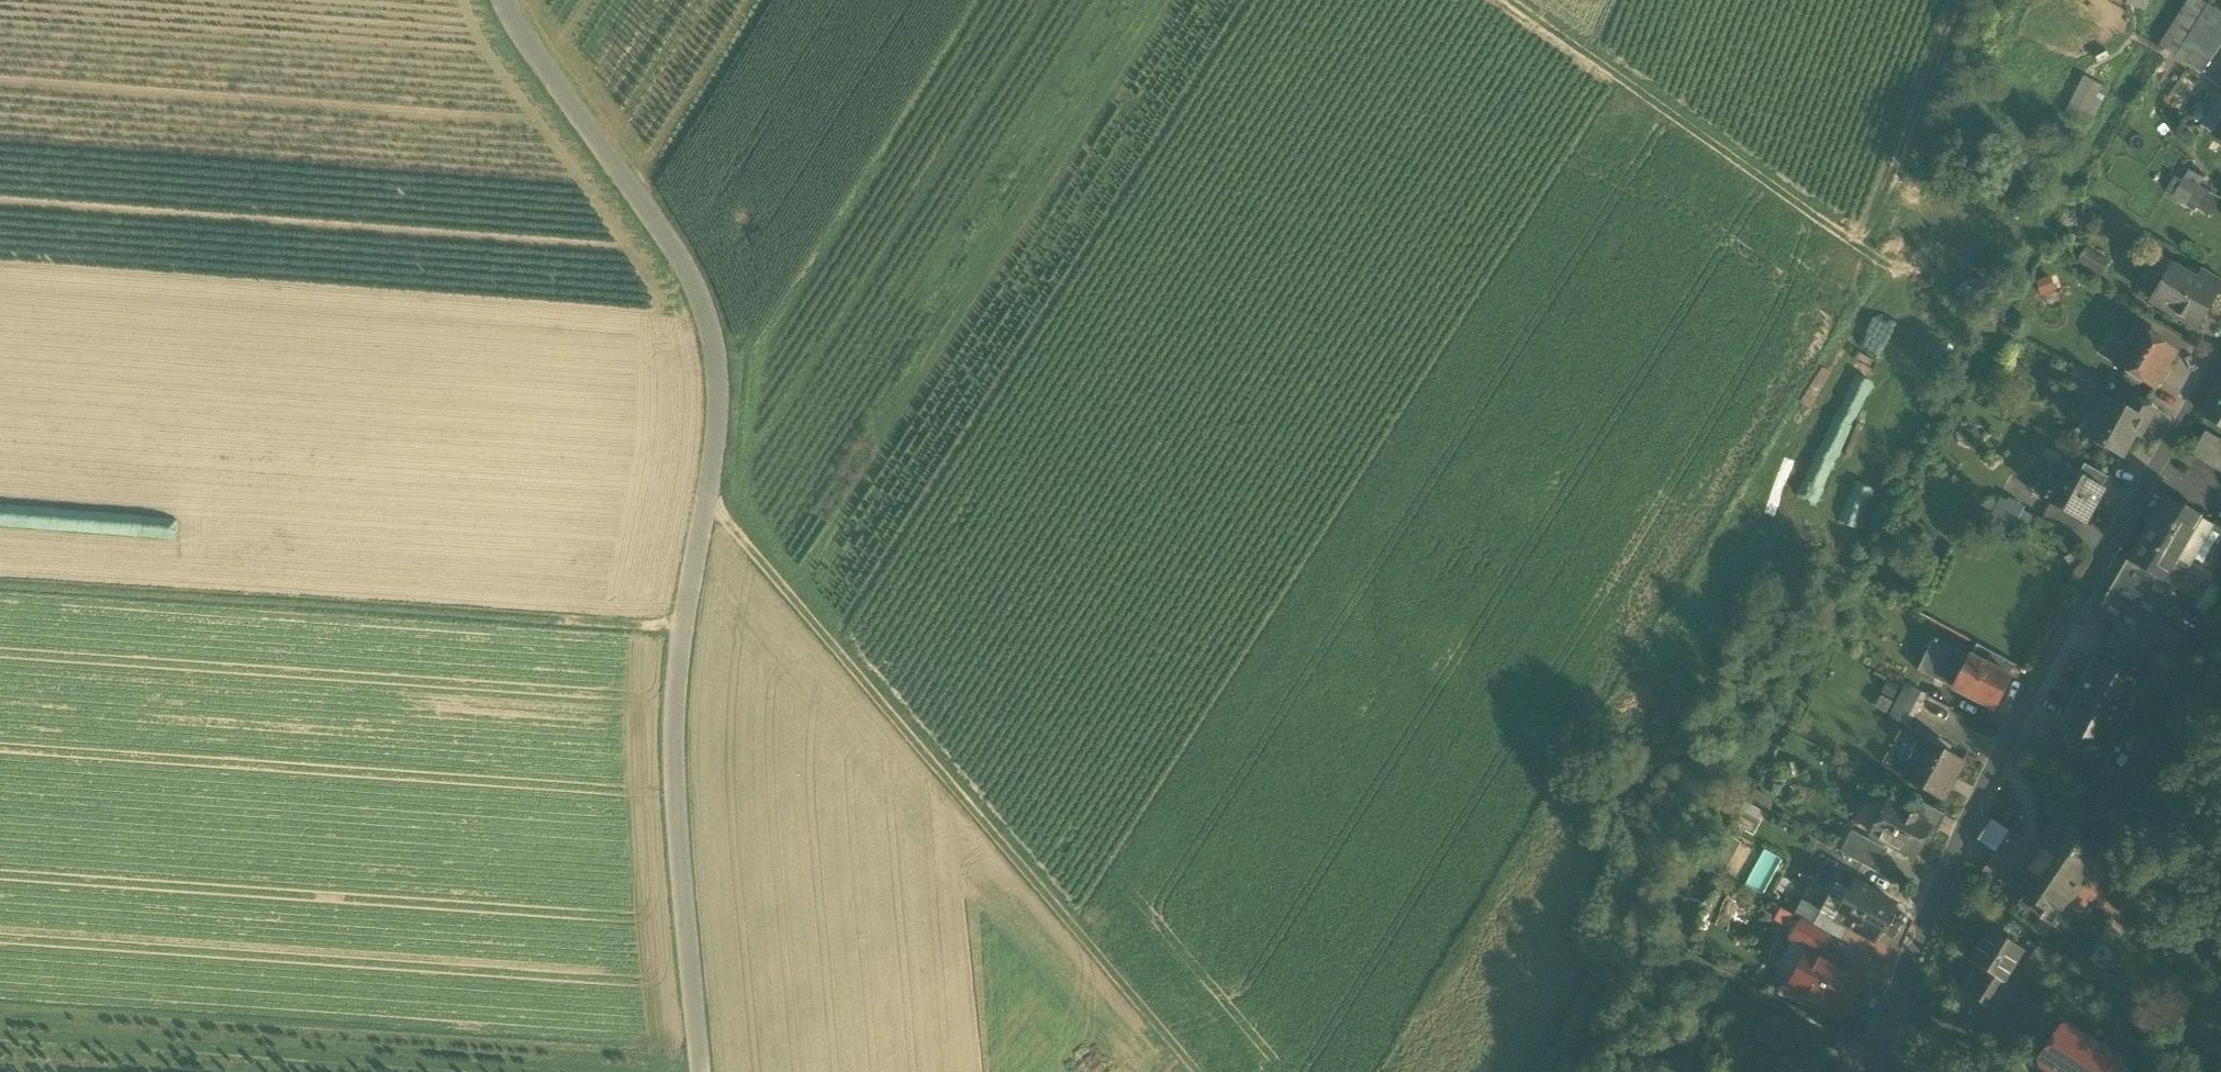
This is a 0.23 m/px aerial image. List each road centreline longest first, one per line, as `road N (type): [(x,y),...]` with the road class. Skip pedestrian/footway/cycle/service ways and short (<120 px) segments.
road 1 (unclassified): [(507,0),(686,270),(718,350),(676,737),(702,1071)]
road 2 (residential): [(1866,1071),(1965,828),(2038,676),(2220,358)]
road 3 (track): [(708,490),(1195,1071)]
road 4 (track): [(1507,0),(1867,257),(1965,0)]
road 5 (track): [(682,628),(0,584)]

